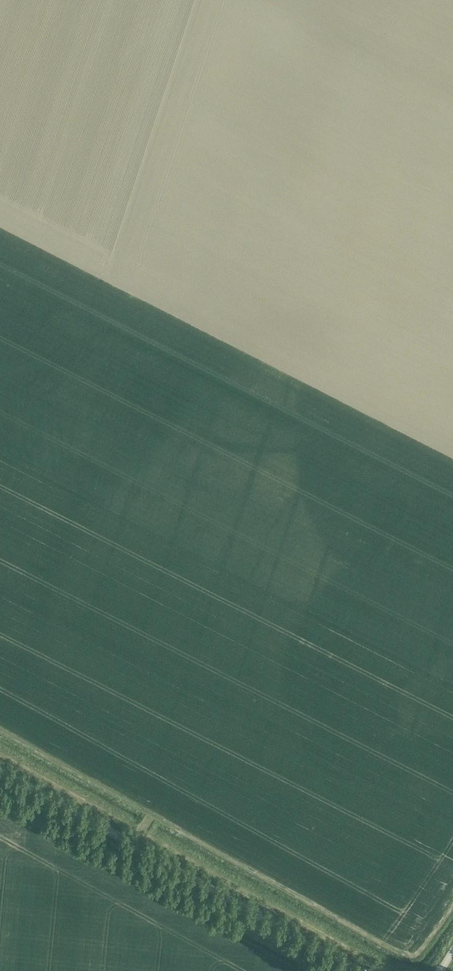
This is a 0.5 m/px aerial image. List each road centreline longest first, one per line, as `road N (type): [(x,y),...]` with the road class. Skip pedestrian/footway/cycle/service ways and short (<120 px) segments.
road 1 (unclassified): [(360,970),(0,771)]

